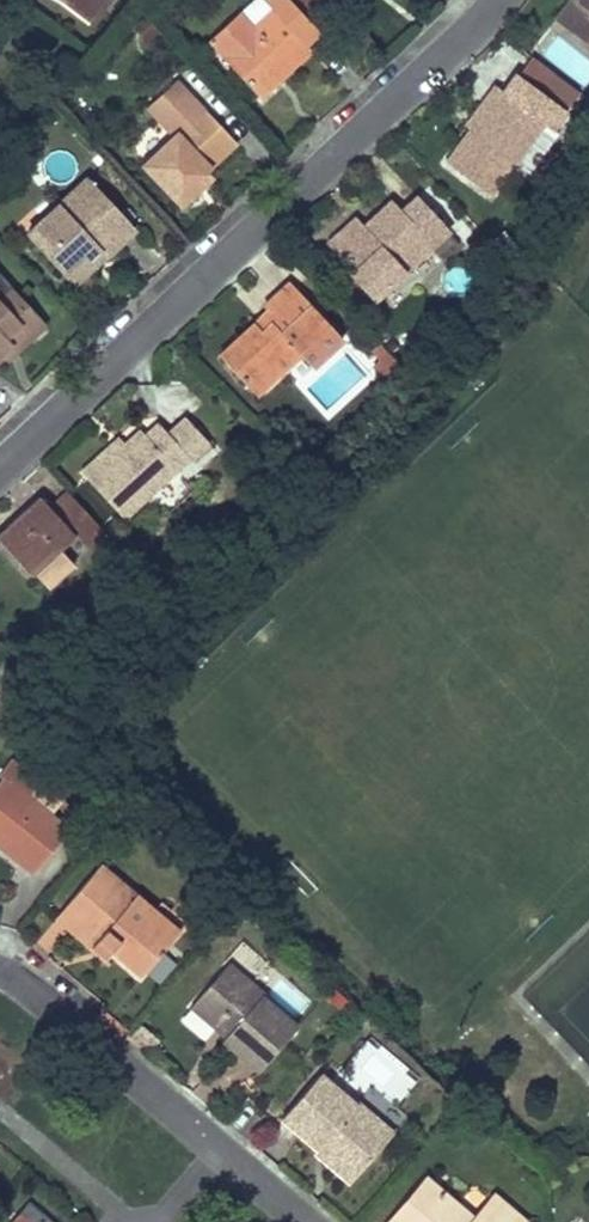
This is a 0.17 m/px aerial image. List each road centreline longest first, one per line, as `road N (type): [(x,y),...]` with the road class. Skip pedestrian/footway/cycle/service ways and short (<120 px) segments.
road 1 (residential): [(0,477),(497,0)]
road 2 (residential): [(323,1221),(63,997),(0,974)]

